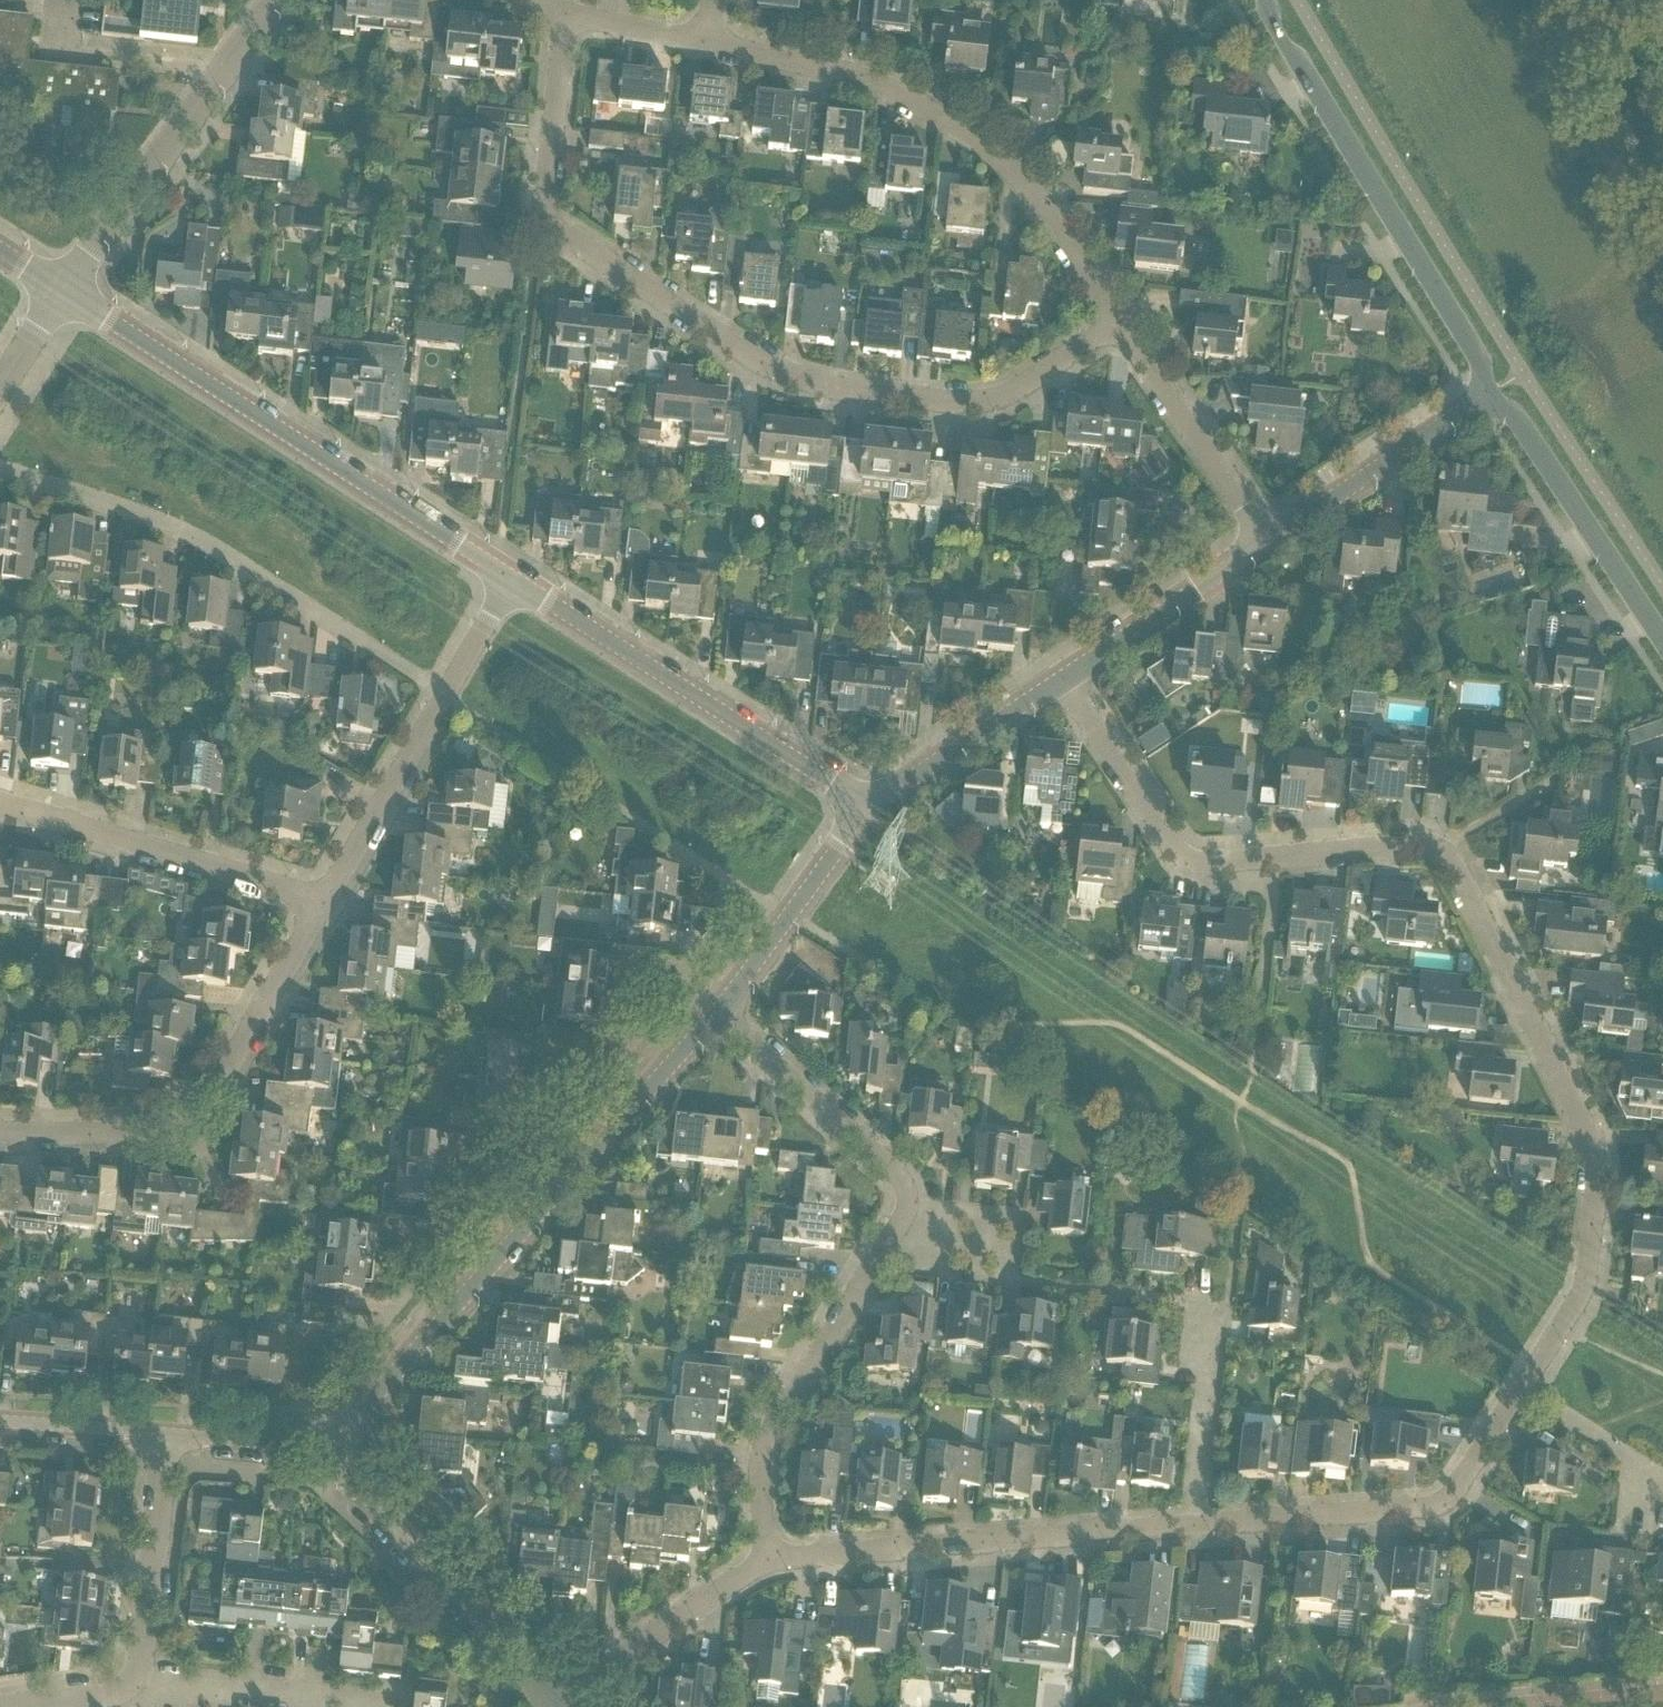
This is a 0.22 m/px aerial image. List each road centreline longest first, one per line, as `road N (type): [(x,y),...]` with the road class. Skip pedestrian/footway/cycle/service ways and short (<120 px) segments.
road 1 (residential): [(1193,1526),(1444,1501),(1585,1289),(1592,1148),(1447,859),(1417,842),(1200,864),(1174,852),(1063,681)]
road 2 (residential): [(1123,323),(1027,373),(944,393),(832,388),(773,373),(702,339),(557,230),(544,210),(550,2)]
road 3 (residential): [(768,1560),(757,1452),(900,1218),(906,1197),(900,1177),(717,1012)]
road 4 (residential): [(326,1451),(717,1012)]
road 5 (residential): [(1123,323),(1024,190),(940,115),(894,91),(689,42)]
road 6 (residential): [(513,582),(65,293)]
road 7 (residential): [(444,698),(152,513),(0,469)]
road 8 (tertiary): [(1488,395),(1480,364),(1281,42),(1263,0)]
road 9 (residential): [(0,1127),(171,1118),(196,1093),(310,899)]
road 10 (residential): [(768,1560),(1193,1526)]
road 11 (residential): [(867,804),(513,582)]
road 12 (residential): [(553,1702),(537,1672),(326,1451)]
road 13 (residential): [(310,899),(0,789)]
road 14 (tertiary): [(1662,638),(1513,414),(1488,395)]
road 15 (residential): [(65,293),(221,74)]
road 16 (residential): [(1267,543),(1488,395)]
road 17 (residential): [(1267,543),(1123,323)]
road 18 (residential): [(553,1702),(768,1560)]
road 19 (residential): [(717,1012),(867,804)]
road 20 (residential): [(386,1706),(134,1679)]
road 21 (residential): [(134,1679),(167,1433)]
road 22 (residential): [(1063,681),(1267,543)]
road 23 (residential): [(310,899),(444,698)]
road 24 (residential): [(867,804),(1063,681)]
road 25 (residential): [(1193,1526),(1209,1307)]
road 26 (residential): [(221,74),(62,57),(65,0)]
road 27 (residential): [(167,1433),(0,1421)]
road 28 (residential): [(326,1451),(167,1433)]
road 29 (residential): [(689,42),(631,32),(550,2)]
road 30 (residential): [(444,698),(513,582)]
road 31 (residential): [(0,399),(65,293)]
road 32 (residential): [(19,1706),(112,1695),(134,1679)]

